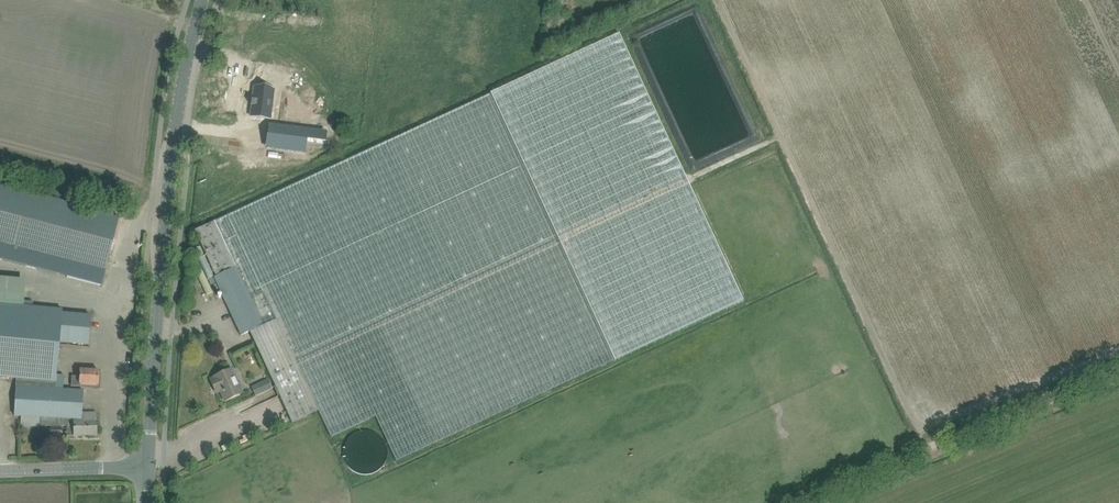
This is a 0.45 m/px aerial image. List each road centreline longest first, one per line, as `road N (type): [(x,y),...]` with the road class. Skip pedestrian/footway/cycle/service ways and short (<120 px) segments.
road 1 (secondary): [(147,467),(170,187),(183,78),(203,0)]
road 2 (track): [(799,502),(1118,370)]
road 3 (tertiary): [(0,471),(136,467)]

